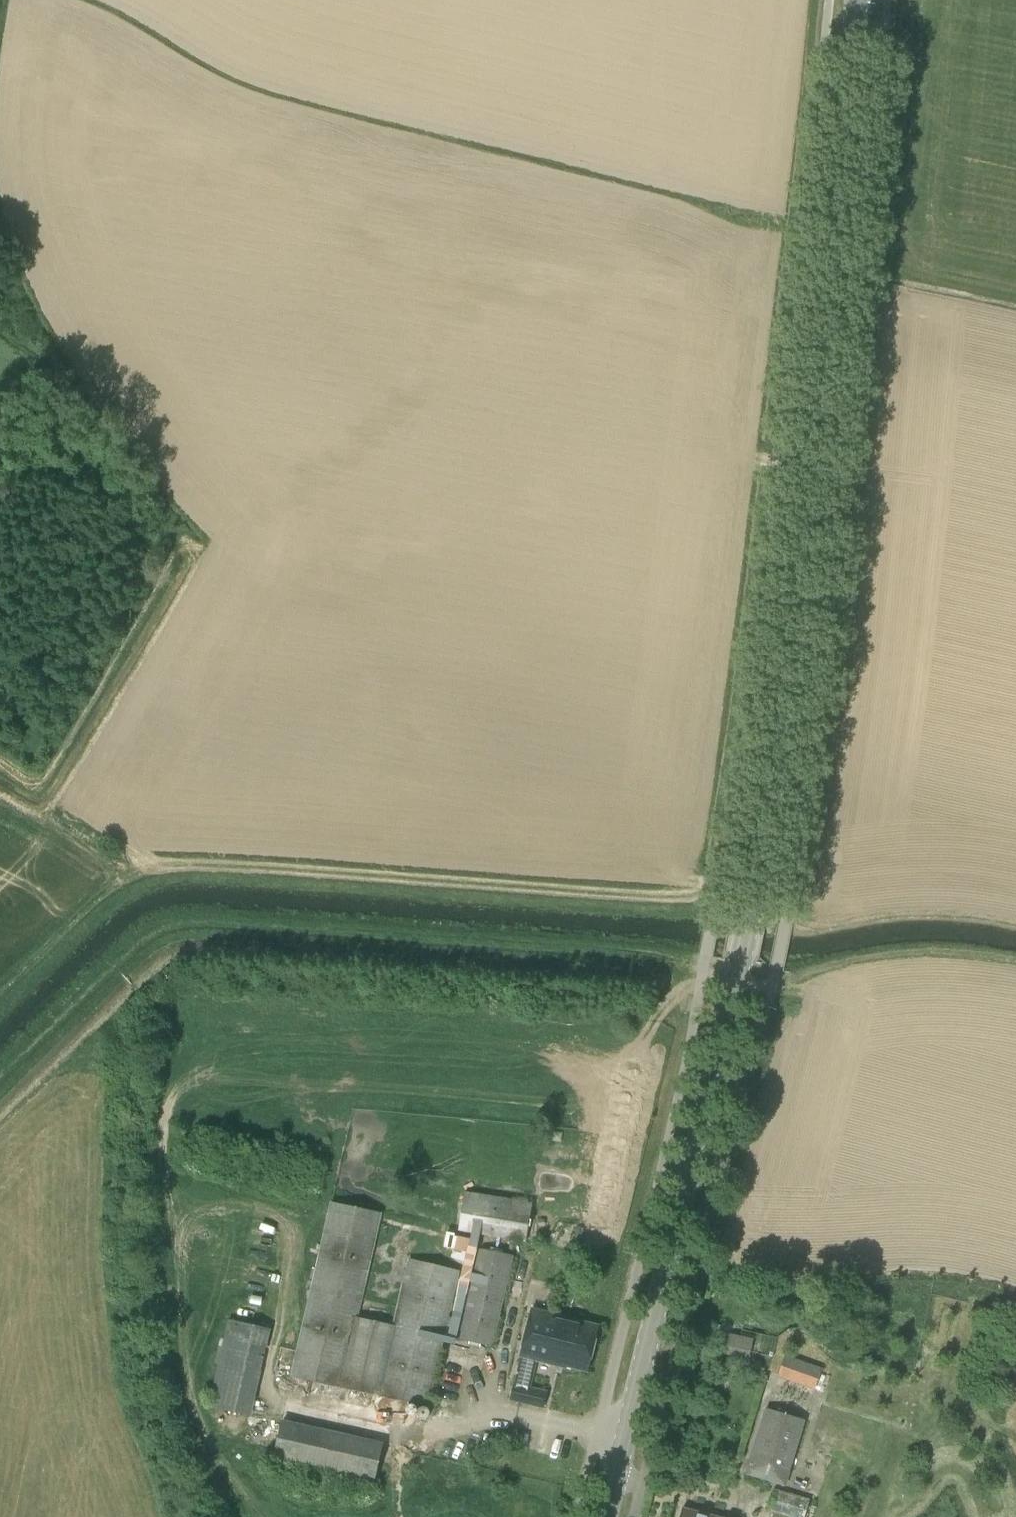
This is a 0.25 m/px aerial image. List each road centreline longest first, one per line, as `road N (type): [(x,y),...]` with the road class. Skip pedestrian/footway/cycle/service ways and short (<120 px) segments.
road 1 (secondary): [(606,1516),(749,917),(825,448),(862,0)]

